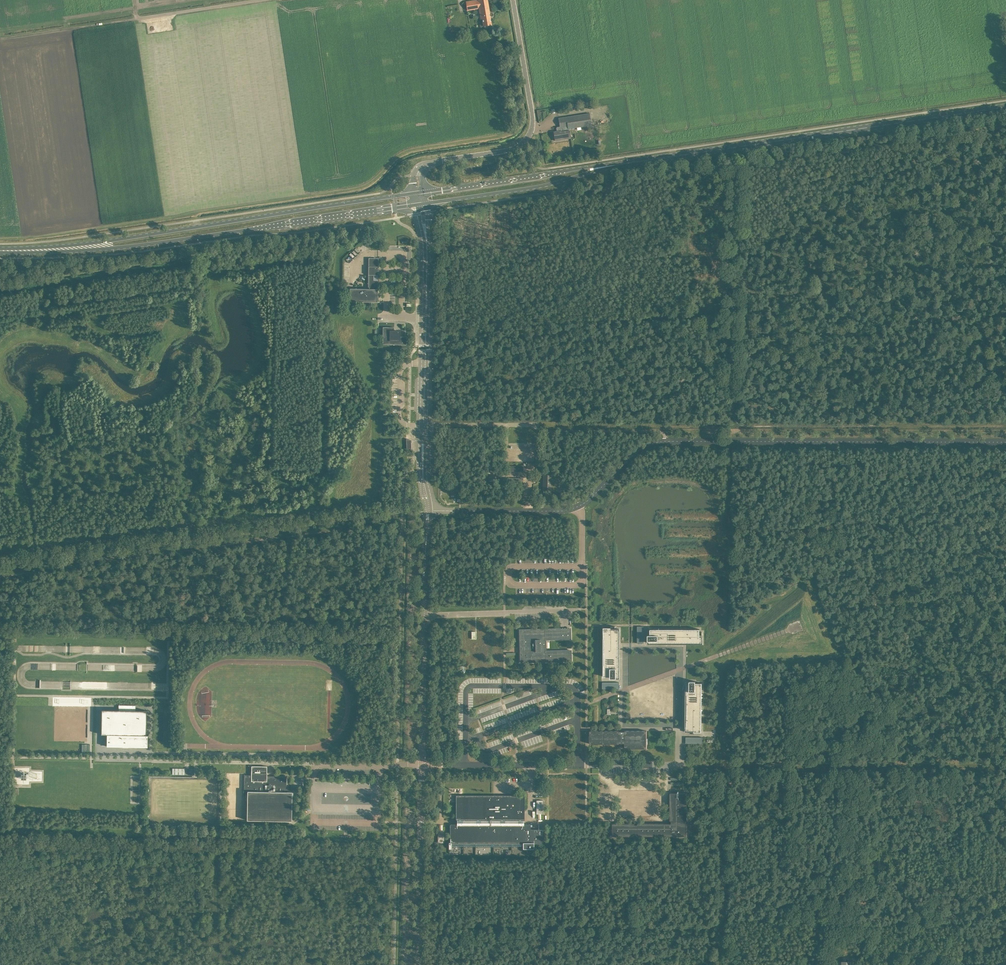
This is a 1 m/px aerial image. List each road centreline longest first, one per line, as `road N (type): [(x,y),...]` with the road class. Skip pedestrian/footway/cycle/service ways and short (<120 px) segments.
road 1 (unclassified): [(1005,442),(657,442),(568,510),(426,510)]
road 2 (primary): [(613,165),(1005,107)]
road 3 (primary): [(415,193),(59,249)]
road 4 (primary): [(59,249),(399,206)]
road 5 (track): [(731,425),(1005,425)]
road 6 (unclassified): [(426,510),(427,245)]
road 7 (track): [(731,425),(736,166)]
road 8 (unclassified): [(422,765),(426,510)]
road 9 (unclassified): [(418,964),(422,765)]
road 10 (primary): [(427,203),(534,187),(613,165)]
road 11 (primary): [(613,165),(425,191)]
road 12 (unclassified): [(519,146),(533,123),(513,0)]

